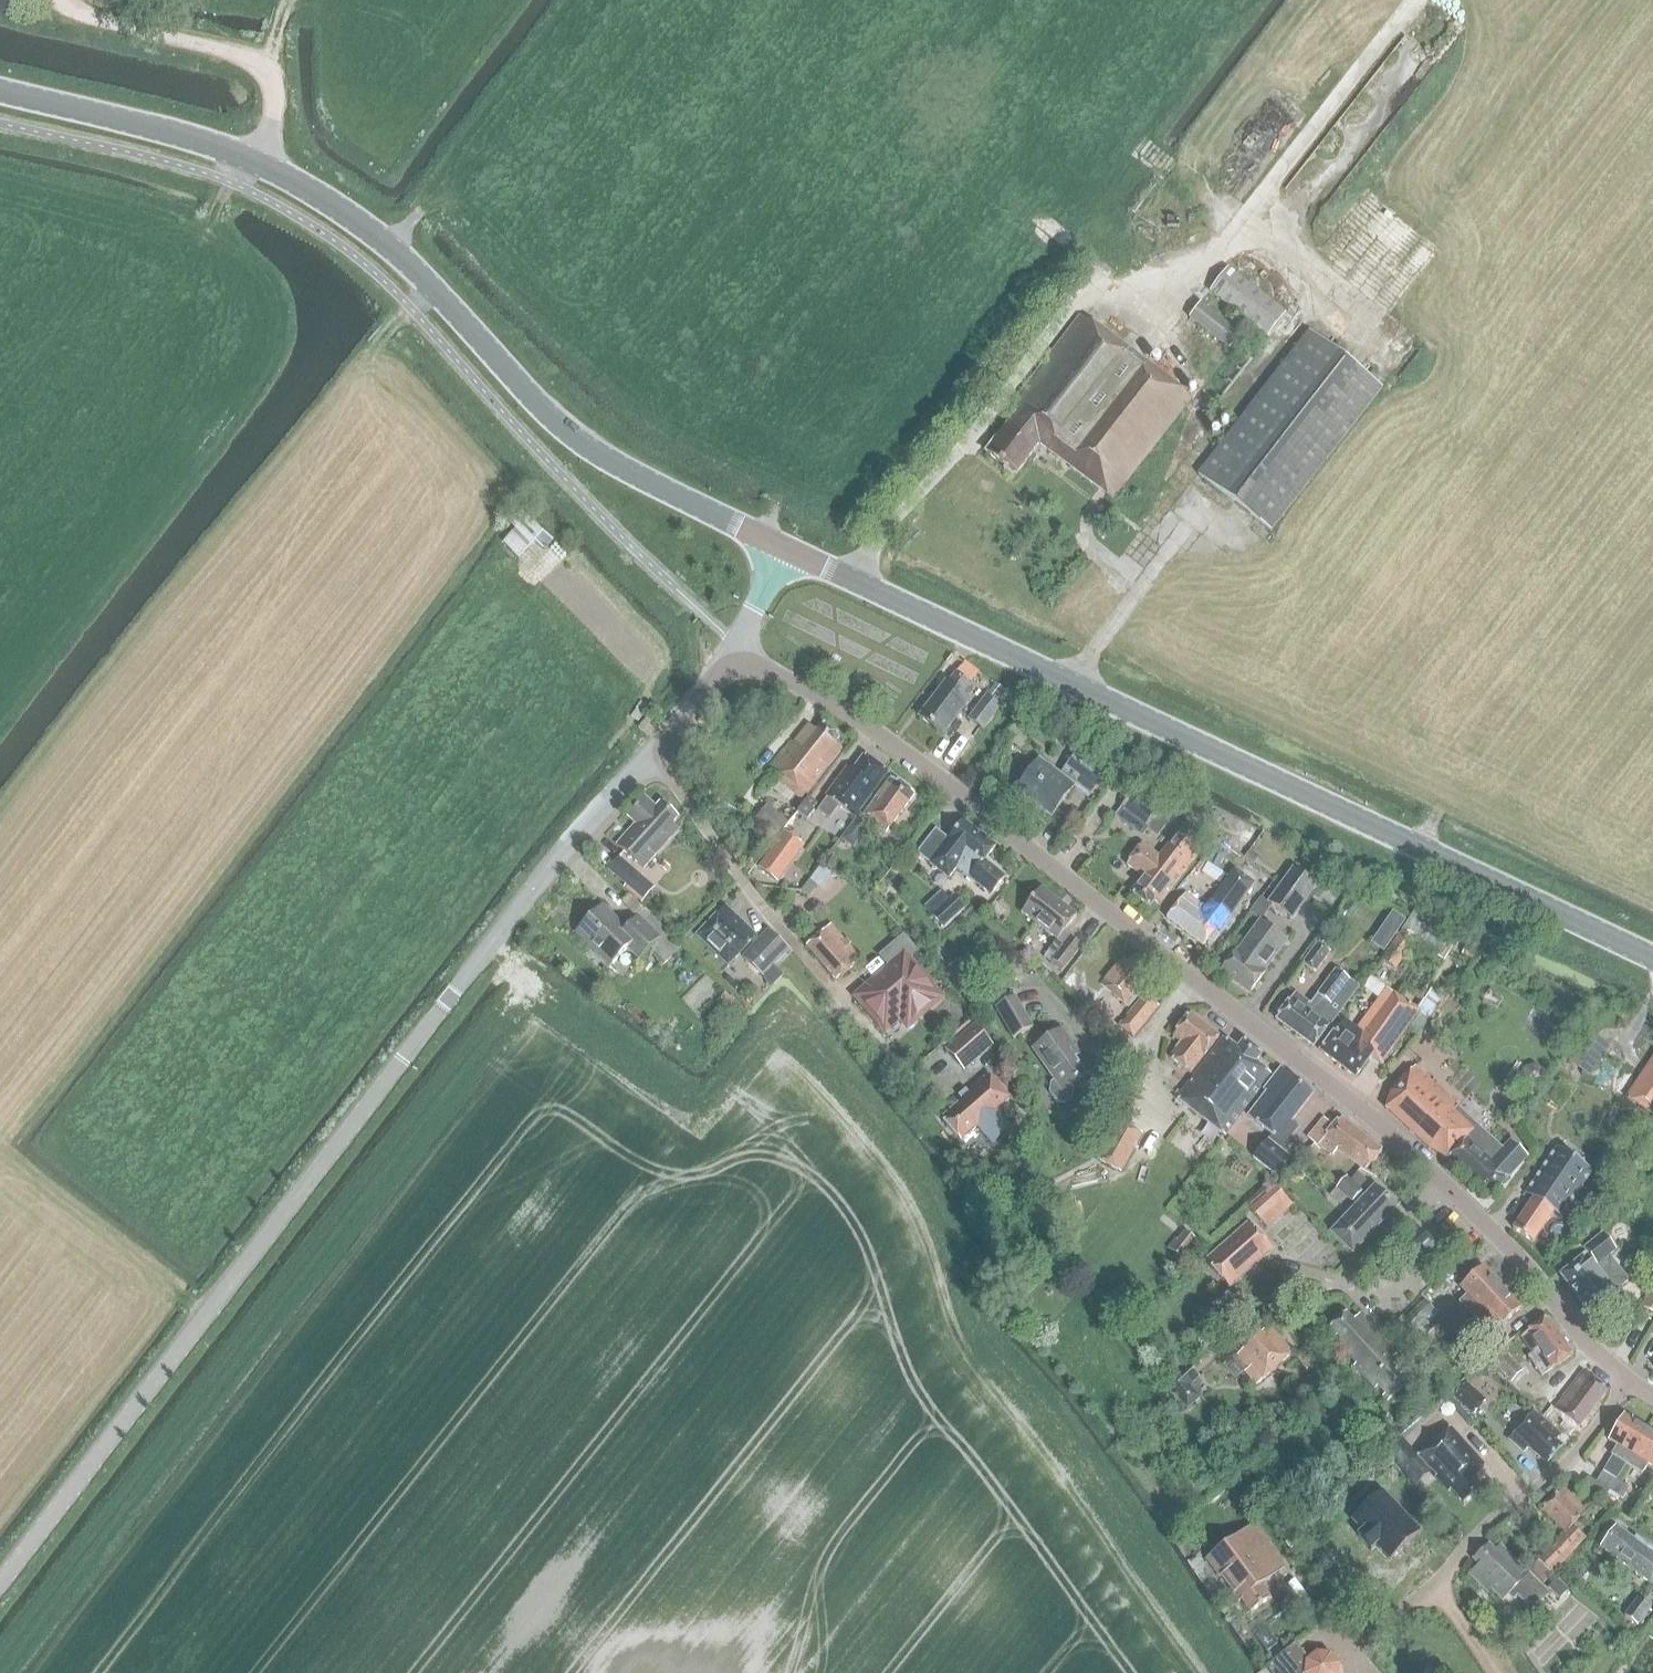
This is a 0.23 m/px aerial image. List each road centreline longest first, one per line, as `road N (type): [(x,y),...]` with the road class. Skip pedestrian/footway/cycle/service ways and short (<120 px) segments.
road 1 (tertiary): [(0,1580),(517,910),(653,756)]
road 2 (secondary): [(1652,955),(781,549)]
road 3 (secondary): [(781,549),(578,444),(402,257),(288,178),(194,140),(0,92)]
road 4 (residential): [(1444,1183),(1366,1111),(982,810),(733,648)]
road 5 (residential): [(905,1073),(737,877),(653,756)]
road 6 (residential): [(1346,1653),(1435,1587),(1497,1515),(1570,1460),(1626,1384)]
road 7 (residential): [(1626,1384),(1444,1183)]
road 8 (residential): [(1444,1183),(1343,1282)]
road 9 (tertiary): [(653,756),(733,648)]

